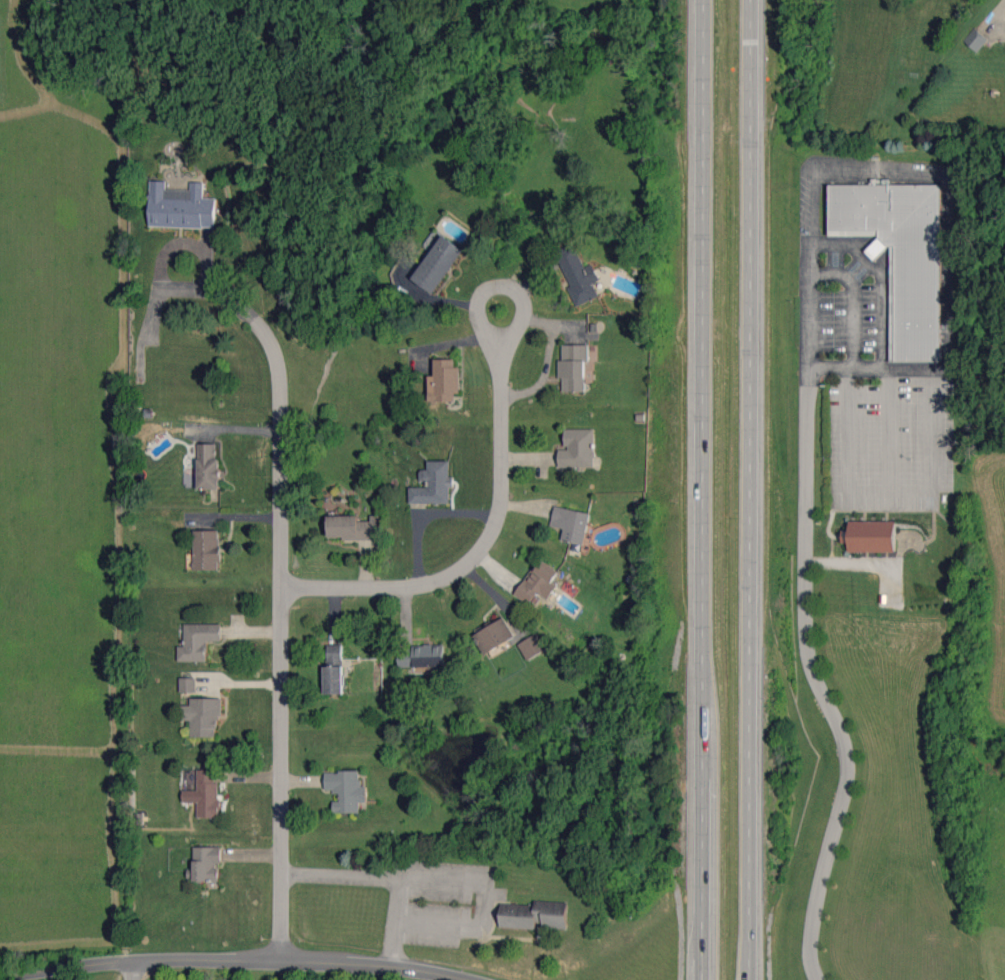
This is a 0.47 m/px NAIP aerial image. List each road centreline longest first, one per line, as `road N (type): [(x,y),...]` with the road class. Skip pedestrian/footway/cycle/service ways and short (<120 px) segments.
road 1 (primary): [(752,979),(754,0)]
road 2 (primary): [(704,0),(702,979)]
road 3 (residential): [(280,961),(282,392),(274,346),(261,327)]
road 4 (residential): [(463,979),(280,961),(131,961),(0,977)]
road 5 (residential): [(282,588),(413,587),(467,566),(493,530),(501,500),(503,357)]
road 6 (residential): [(498,350),(503,357),(523,318),(520,298),(504,287),(486,292),(479,308),(498,350)]

